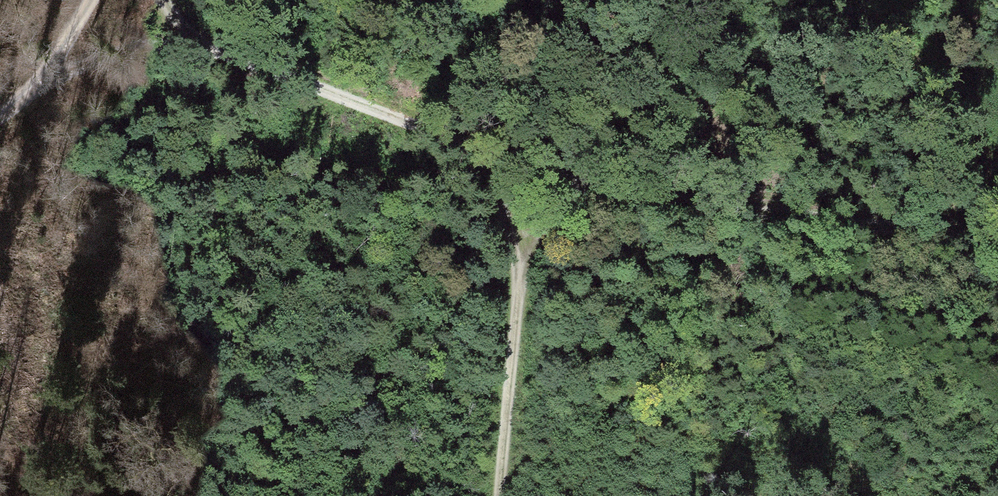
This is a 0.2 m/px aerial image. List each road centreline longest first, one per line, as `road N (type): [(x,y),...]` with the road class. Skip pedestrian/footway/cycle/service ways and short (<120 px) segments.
road 1 (track): [(512,495),(515,265),(483,155),(186,40),(164,0)]
road 2 (track): [(483,155),(613,188),(997,242)]
road 3 (track): [(32,90),(100,58),(186,40)]
road 4 (track): [(89,0),(32,90),(0,112)]
road 5 (track): [(515,265),(613,188)]

